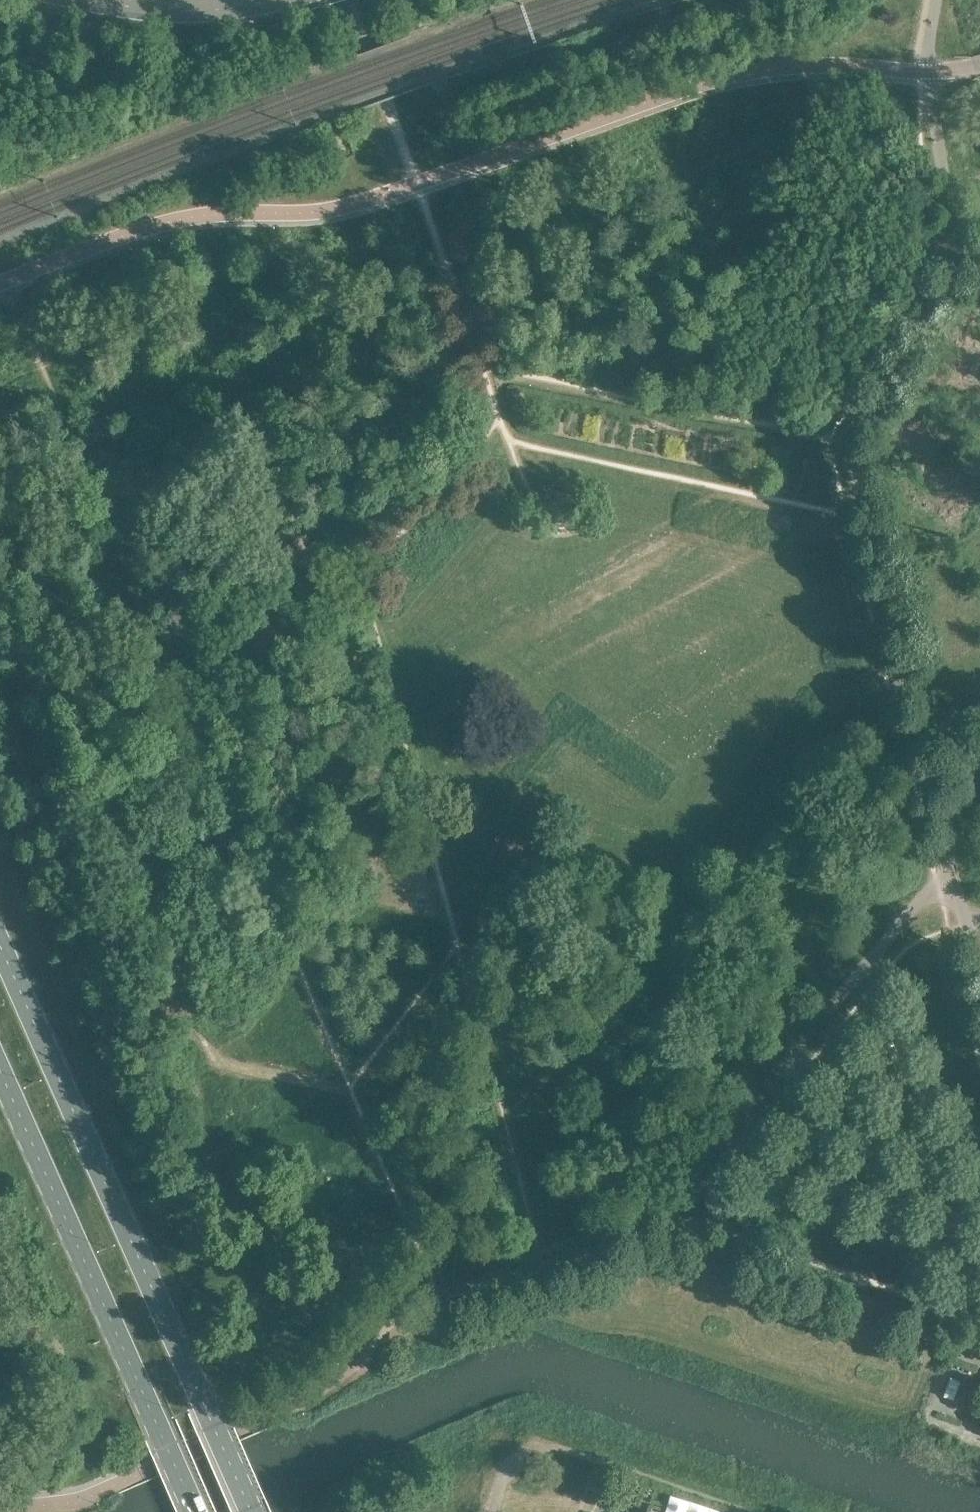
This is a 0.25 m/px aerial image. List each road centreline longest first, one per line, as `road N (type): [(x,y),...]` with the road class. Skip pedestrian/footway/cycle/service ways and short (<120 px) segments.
road 1 (secondary): [(251,1511),(0,942)]
road 2 (secondary): [(0,1075),(195,1511)]
road 3 (secondary): [(89,0),(185,10),(270,0)]

